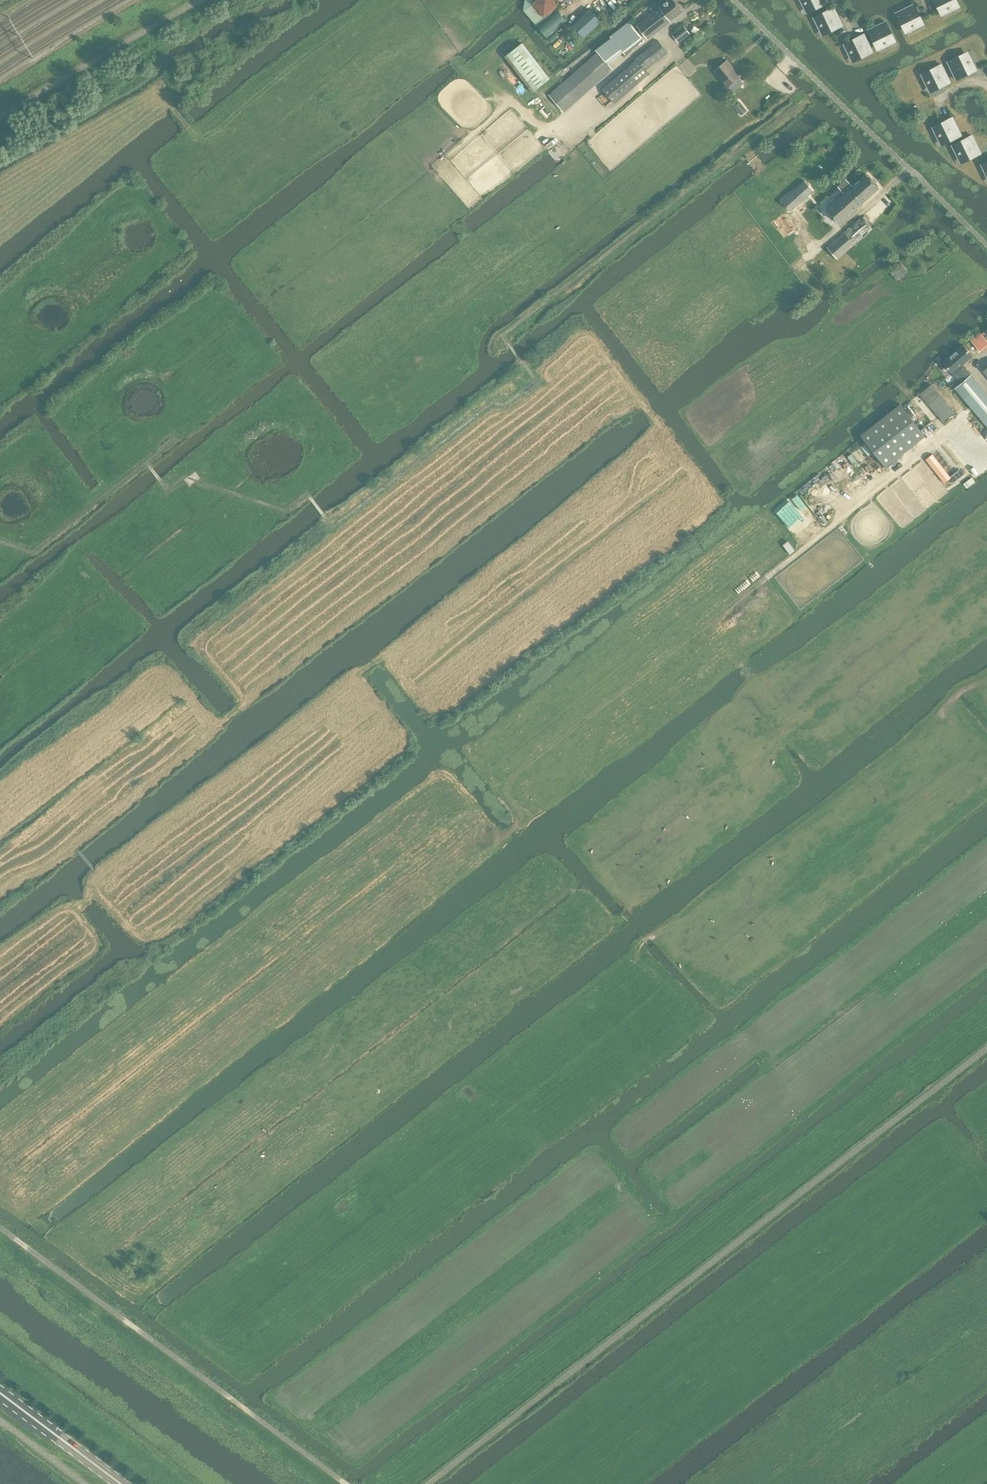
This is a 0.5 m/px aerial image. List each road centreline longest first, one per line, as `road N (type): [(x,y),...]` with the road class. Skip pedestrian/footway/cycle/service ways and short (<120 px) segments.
road 1 (unclassified): [(986,245),(731,0)]
road 2 (primary): [(121,1483),(0,1393)]

